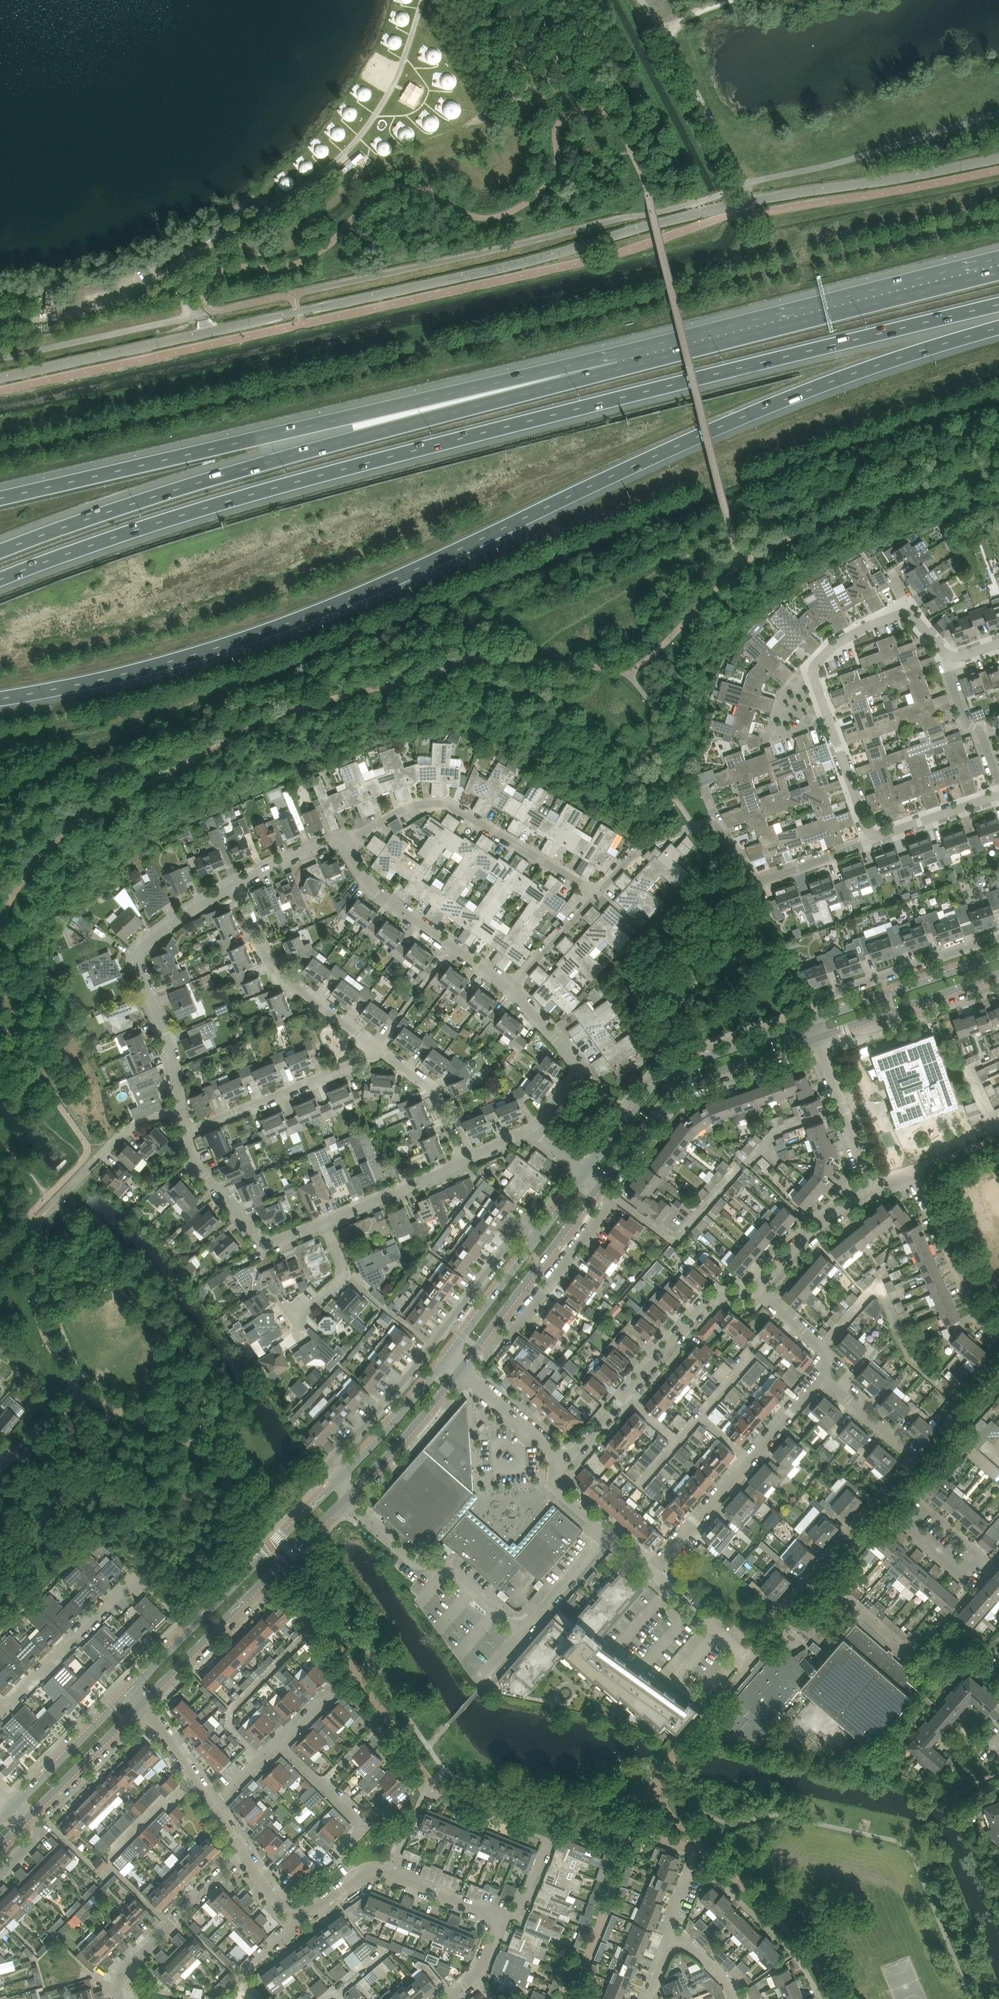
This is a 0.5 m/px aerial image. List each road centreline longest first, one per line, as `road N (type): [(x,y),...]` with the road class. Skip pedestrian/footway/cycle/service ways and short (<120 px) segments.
road 1 (motorway): [(0,698),(154,670),(317,614),(772,404),(998,327)]
road 2 (motorway): [(0,580),(342,469),(998,304)]
road 3 (unclassified): [(0,378),(546,256),(750,200),(998,156)]
road 4 (motorway): [(617,369),(217,477),(0,551)]
road 5 (motorway): [(617,369),(334,419),(0,498)]
road 6 (motorway): [(998,272),(617,369)]
road 7 (residential): [(871,841),(814,675),(817,659),(837,641),(912,612),(946,660)]
road 8 (residential): [(764,1630),(917,1454),(826,1372)]
road 9 (residential): [(539,1238),(523,1226),(332,1461),(338,1482)]
road 10 (unclassified): [(346,1501),(412,1563),(456,1572),(520,1625),(606,1533)]
road 11 (residential): [(595,891),(634,848),(716,819),(768,876),(871,841)]
road 12 (tertiary): [(338,1482),(126,1692)]
road 13 (tertiary): [(141,1707),(346,1501)]
road 14 (residential): [(179,1113),(168,1037),(136,959),(147,935),(233,881)]
road 15 (residential): [(356,1879),(338,1854),(366,1825),(278,1741),(212,1805)]
road 16 (tertiary): [(812,1021),(667,1075),(585,1174)]
road 17 (residential): [(595,891),(447,806),(416,807),(341,837)]
road 18 (tertiary): [(599,1185),(680,1087),(817,1039)]
road 19 (residential): [(650,1572),(826,1372)]
road 20 (residential): [(564,1462),(708,1301),(757,1291)]
road 21 (residential): [(998,1338),(974,1306),(916,1167),(869,1183)]
road 22 (residential): [(514,987),(377,894),(341,837)]
road 23 (residential): [(378,1042),(281,969),(233,881)]
road 24 (residential): [(998,939),(810,1005),(812,1021)]
road 25 (residential): [(184,1128),(332,1074),(378,1042)]
road 26 (residential): [(323,1222),(275,1242),(260,1238),(196,1167),(184,1128)]
road 27 (residential): [(596,1190),(606,1207),(511,1335),(487,1334)]
road 28 (residential): [(120,1998),(114,1980),(242,1853)]
road 29 (tertiary): [(998,956),(812,1021)]
road 30 (tertiary): [(817,1039),(998,976)]
road 31 (residential): [(0,1708),(138,1576)]
road 32 (residential): [(530,1130),(575,1075),(580,1057),(573,1040),(514,987)]
road 33 (tertiary): [(487,1334),(596,1190)]
road 34 (tertiary): [(346,1501),(459,1372)]
road 35 (tertiary): [(446,1361),(338,1482)]
road 36 (tertiary): [(27,1819),(141,1707)]
road 37 (tertiary): [(126,1692),(15,1806)]
road 38 (track): [(672,42),(744,182)]
road 39 (residential): [(53,1201),(130,1128),(179,1113)]
road 40 (residential): [(504,1920),(390,1874),(356,1879)]
road 41 (residential): [(757,1291),(869,1183)]
road 42 (tertiary): [(539,1238),(446,1361)]
road 43 (residential): [(869,1183),(817,1039)]
road 44 (residential): [(323,1222),(460,1160)]
road 45 (residential): [(460,1160),(430,1087),(378,1042)]
road 46 (residential): [(998,786),(981,731),(964,722),(946,660)]
road 47 (residential): [(564,1462),(459,1372)]
road 48 (residential): [(998,1574),(978,1556),(962,1574),(897,1520)]
road 49 (residential): [(998,794),(871,841)]
road 50 (residential): [(514,987),(595,891)]
road 51 (residential): [(743,1656),(650,1572)]
road 52 (residential): [(212,1805),(141,1707)]

